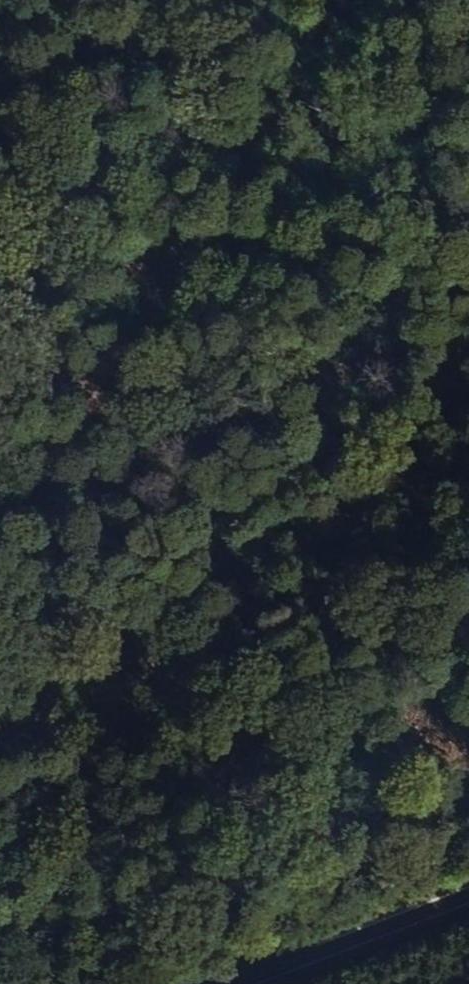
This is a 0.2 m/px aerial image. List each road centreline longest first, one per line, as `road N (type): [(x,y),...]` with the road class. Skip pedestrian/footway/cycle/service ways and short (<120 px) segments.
road 1 (tertiary): [(244,983),(468,899)]

